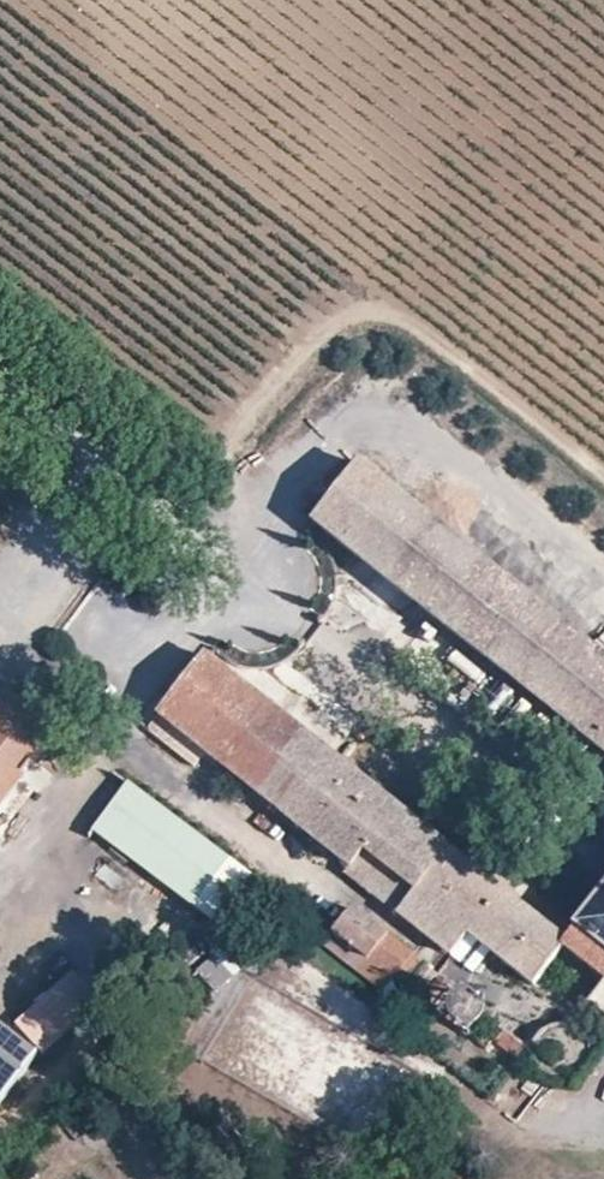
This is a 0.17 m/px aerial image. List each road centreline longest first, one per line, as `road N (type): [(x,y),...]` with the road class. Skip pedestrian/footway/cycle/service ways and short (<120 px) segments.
road 1 (track): [(222,576),(214,476),(230,438),(311,336),(367,308),(415,325),(603,479)]
road 2 (unclassified): [(0,405),(222,576)]

